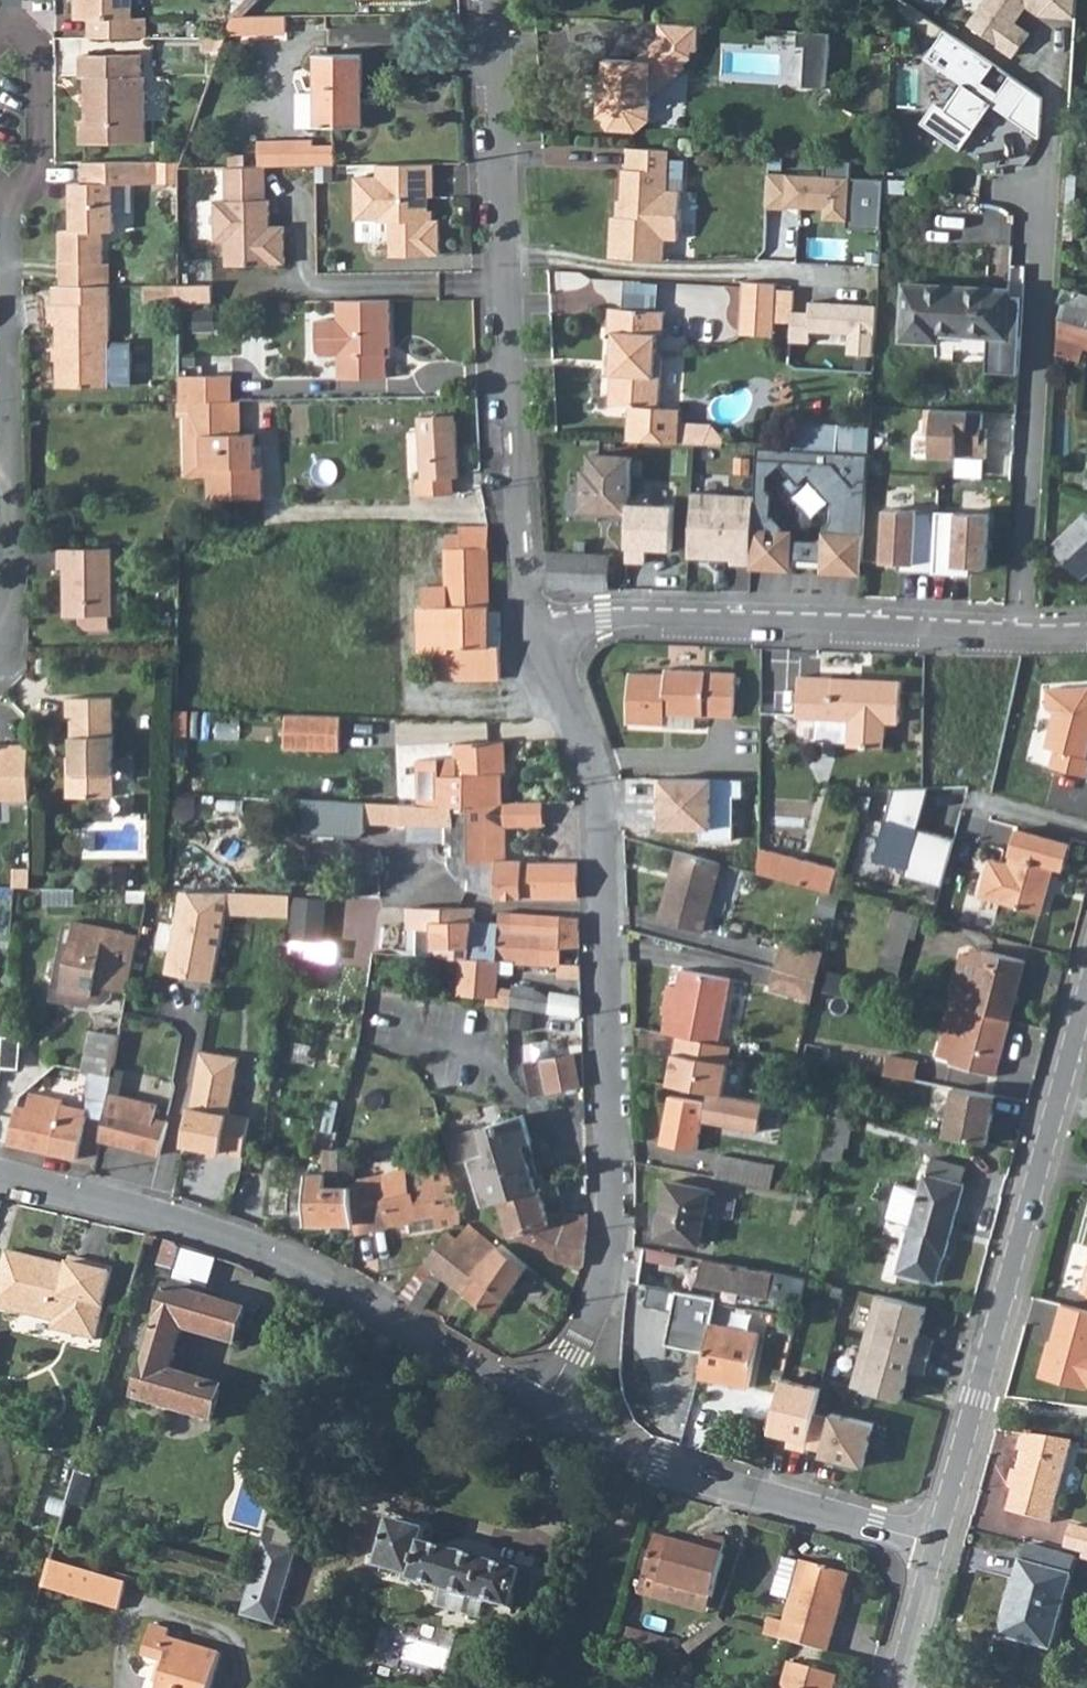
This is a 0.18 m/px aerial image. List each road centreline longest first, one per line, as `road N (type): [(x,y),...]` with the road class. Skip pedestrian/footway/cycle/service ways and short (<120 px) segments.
road 1 (residential): [(548,1409),(603,1278),(607,1075),(595,788),(539,640)]
road 2 (residential): [(539,640),(518,551),(495,0)]
road 3 (residential): [(0,1177),(226,1238),(356,1298),(548,1409)]
road 4 (tertiary): [(935,1541),(1086,990)]
road 5 (residential): [(1016,634),(1044,143)]
road 6 (residential): [(539,640),(602,622),(1016,634)]
road 7 (residential): [(0,629),(11,614),(2,202)]
road 8 (residential): [(548,1409),(629,1449),(935,1541)]
road 9 (residential): [(2,202),(37,161),(36,56),(6,12)]
road 10 (tertiary): [(895,1687),(935,1541)]

